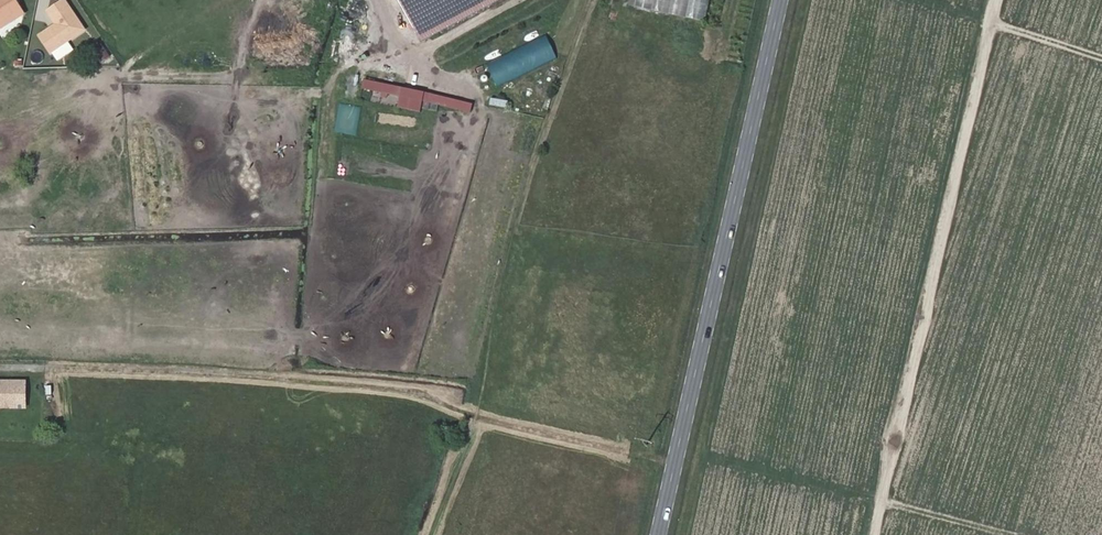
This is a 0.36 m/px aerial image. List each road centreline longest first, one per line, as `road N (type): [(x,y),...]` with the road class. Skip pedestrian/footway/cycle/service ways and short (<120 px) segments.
road 1 (secondary): [(658,534),(782,0)]
road 2 (track): [(994,0),(874,534)]
road 3 (track): [(465,417),(431,534)]

